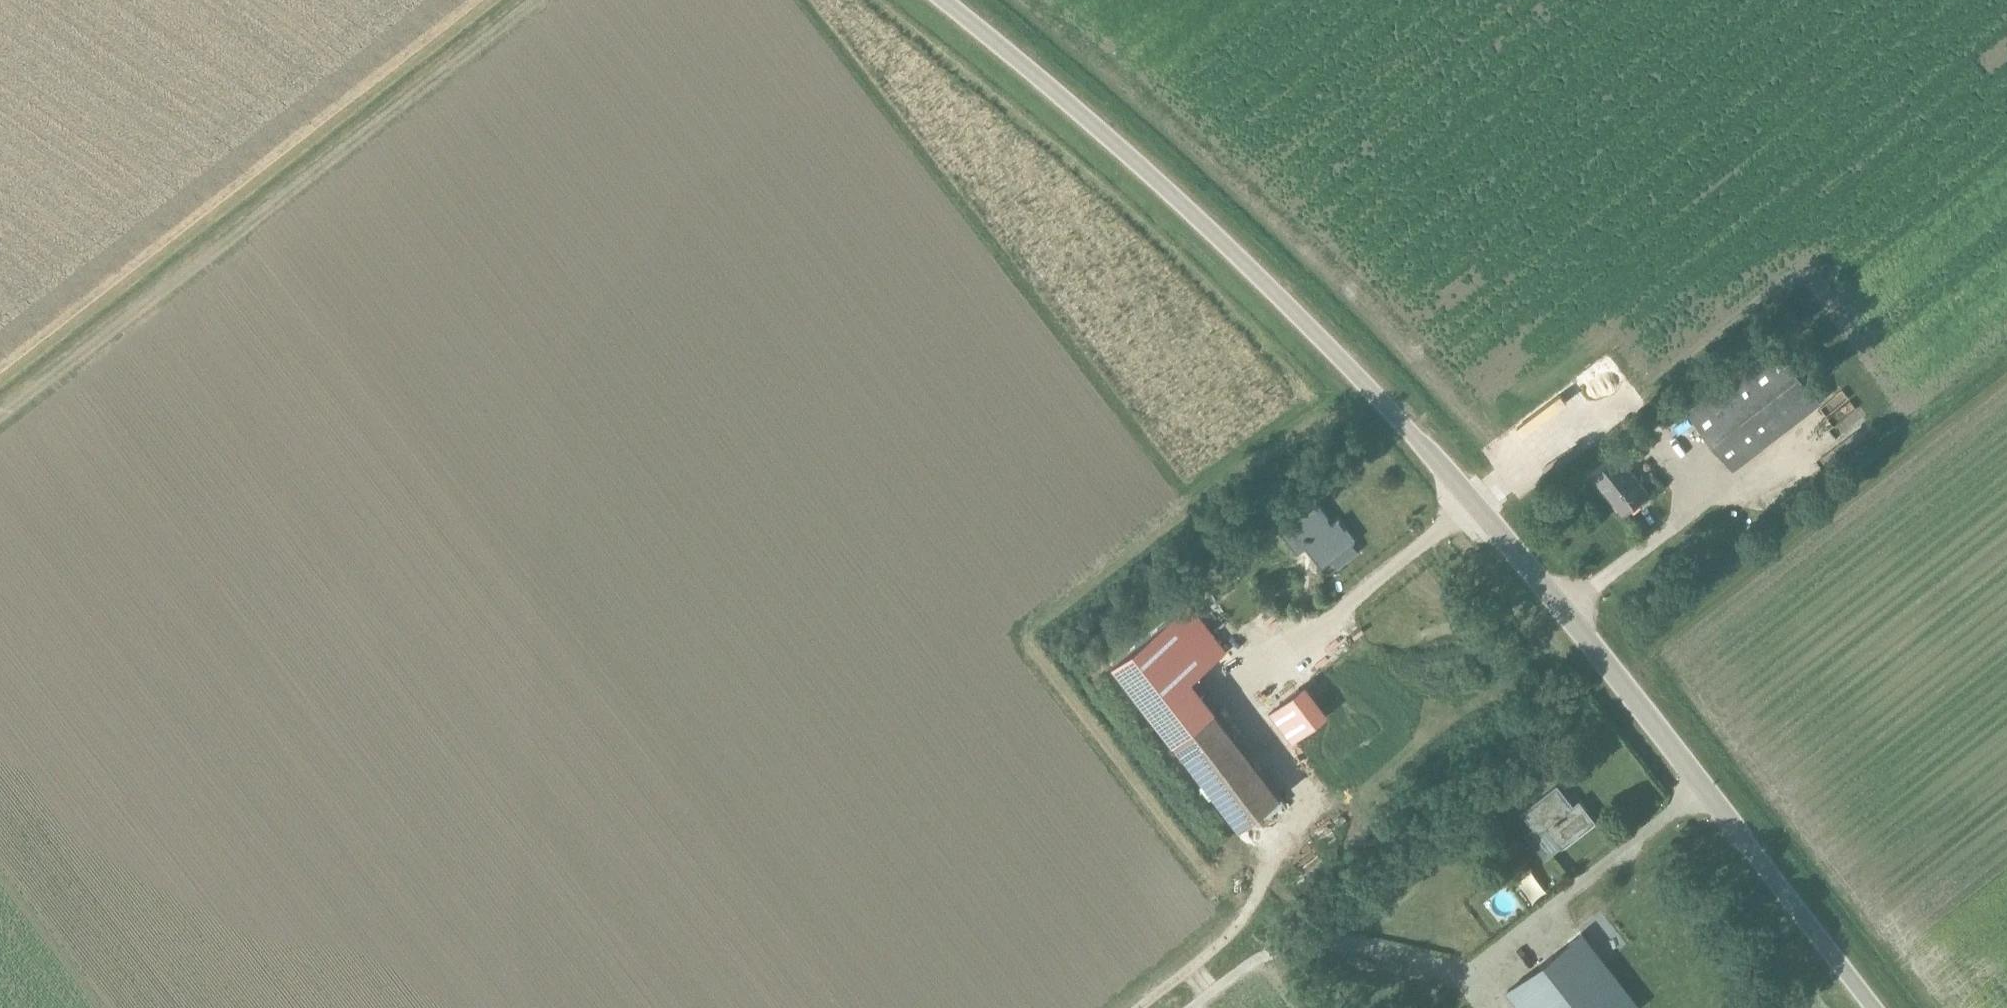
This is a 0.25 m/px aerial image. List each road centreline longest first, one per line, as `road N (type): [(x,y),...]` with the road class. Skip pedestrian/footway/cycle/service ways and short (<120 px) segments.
road 1 (unclassified): [(1875,1007),(1606,660),(1290,305),(946,0)]

